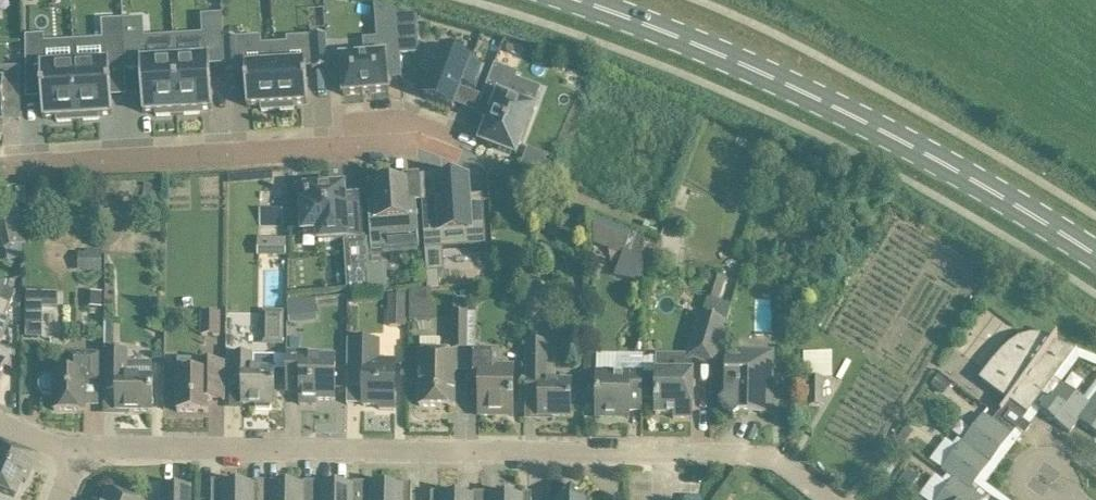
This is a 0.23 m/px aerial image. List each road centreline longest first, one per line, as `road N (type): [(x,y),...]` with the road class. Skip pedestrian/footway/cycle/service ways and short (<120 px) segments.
road 1 (residential): [(831,499),(774,460),(740,456),(80,452)]
road 2 (secondary): [(1095,256),(910,144),(718,53),(580,0)]
road 3 (residential): [(386,146),(0,169)]

